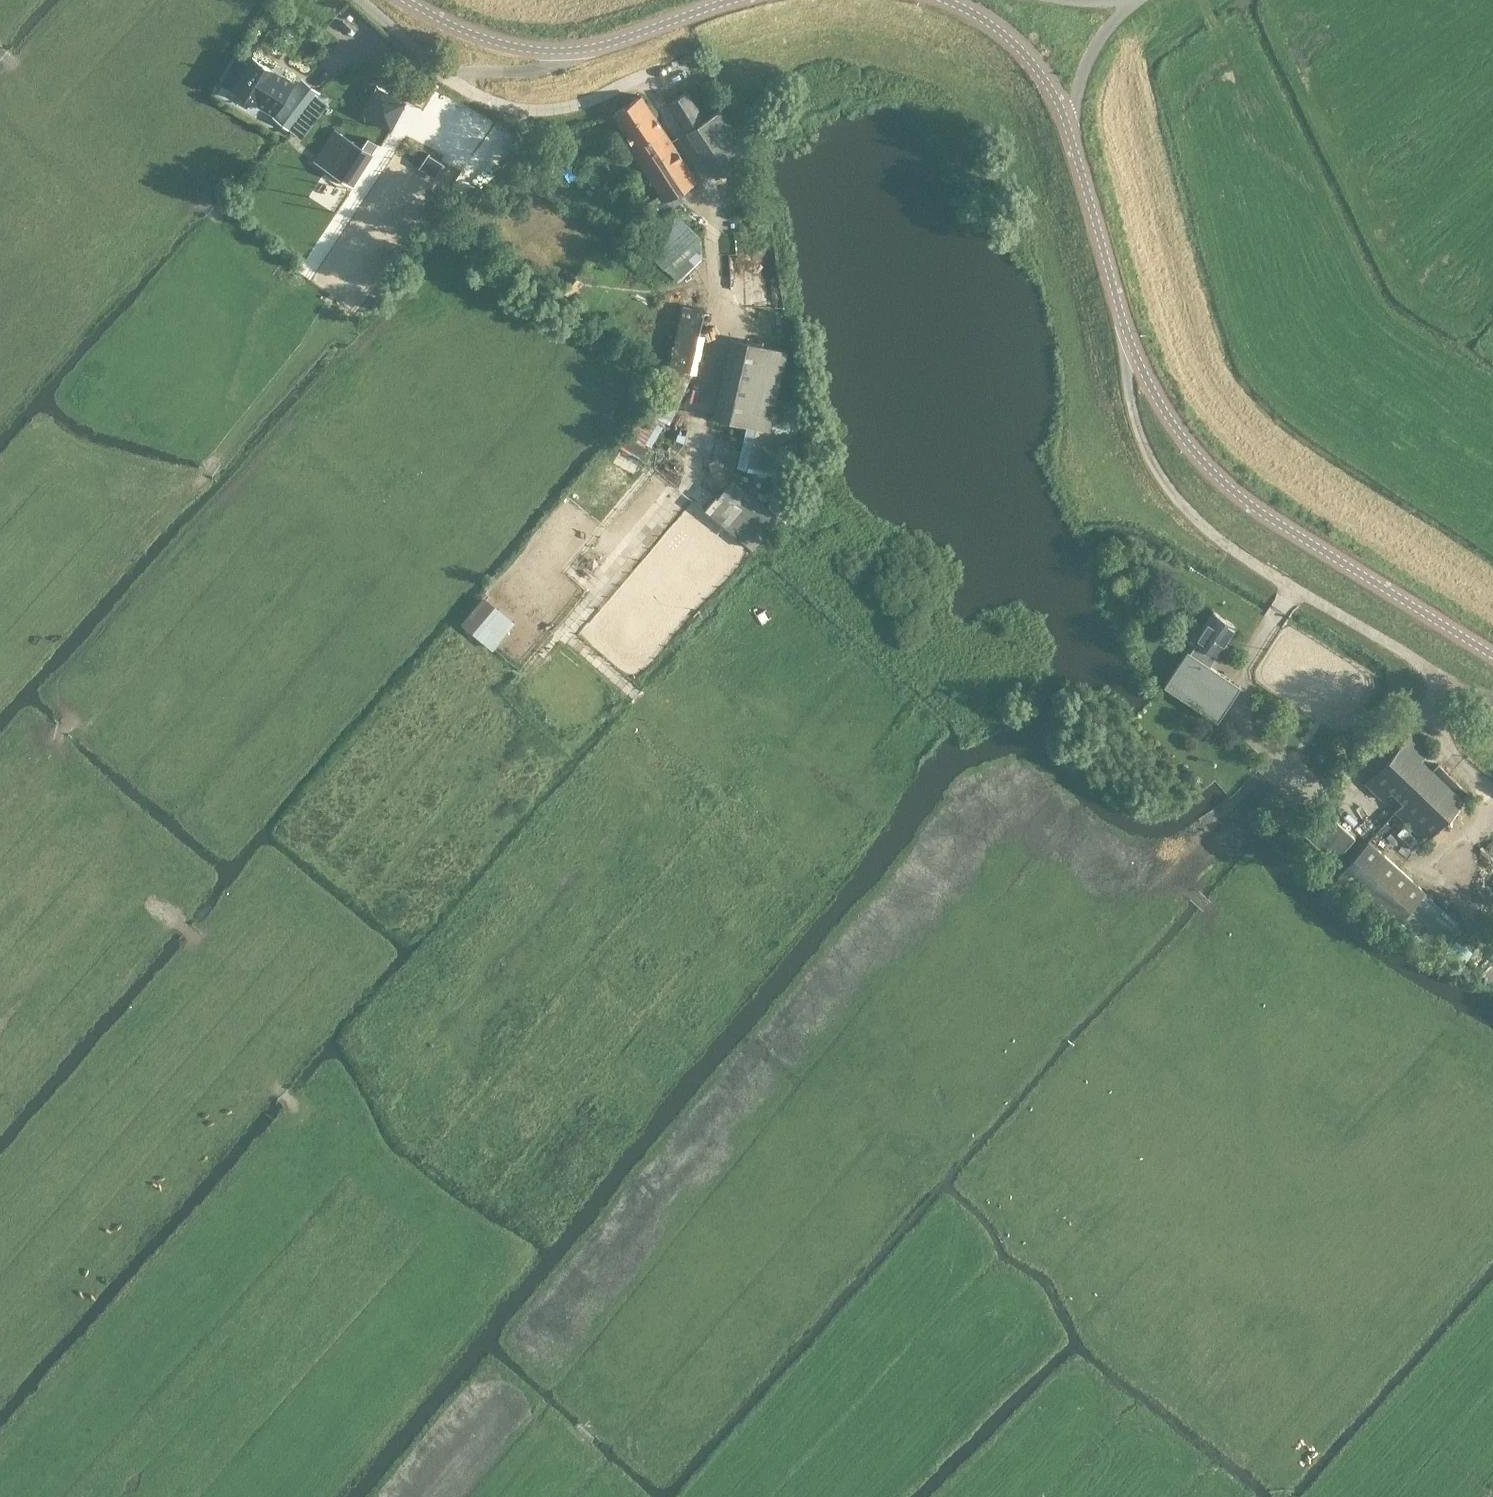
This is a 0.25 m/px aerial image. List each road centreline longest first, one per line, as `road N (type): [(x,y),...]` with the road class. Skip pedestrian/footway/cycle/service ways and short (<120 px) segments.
road 1 (tertiary): [(1492,655),(1264,514),(1193,449),(1134,350),(1069,130)]
road 2 (track): [(434,67),(481,101),(562,105),(642,79),(718,201)]
road 3 (tertiary): [(728,0),(611,42),(558,50),(479,35),(407,0)]
road 4 (track): [(360,0),(434,67),(523,70),(579,49)]
road 5 (track): [(434,67),(303,273)]
road 6 (tertiary): [(1069,130),(1049,85),(1017,46),(947,0)]
road 7 (unclassified): [(1069,130),(1091,55),(1134,0)]

